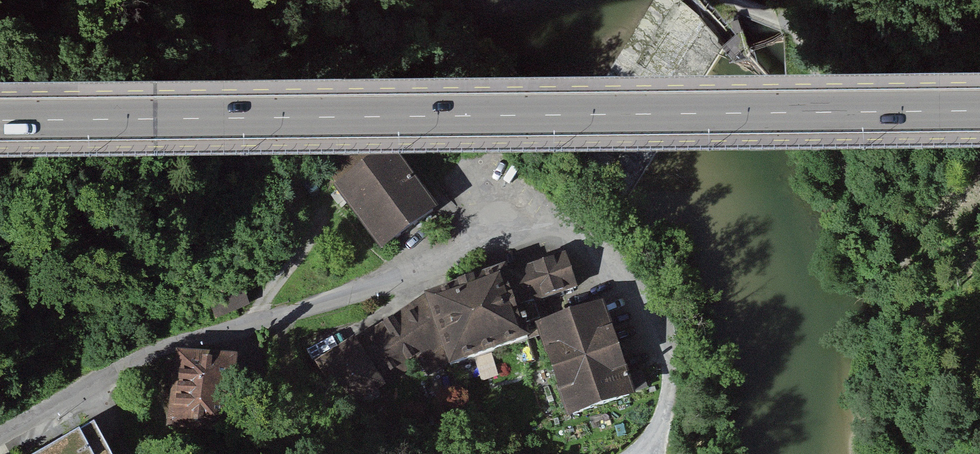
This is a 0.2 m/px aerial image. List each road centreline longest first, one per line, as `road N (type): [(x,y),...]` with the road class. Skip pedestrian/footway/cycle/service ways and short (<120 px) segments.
road 1 (primary): [(979,109),(0,121)]
road 2 (residential): [(0,431),(162,350),(231,326),(290,319),(420,273),(512,201)]
road 3 (track): [(736,0),(779,17),(809,59),(857,198),(914,310),(932,453)]

